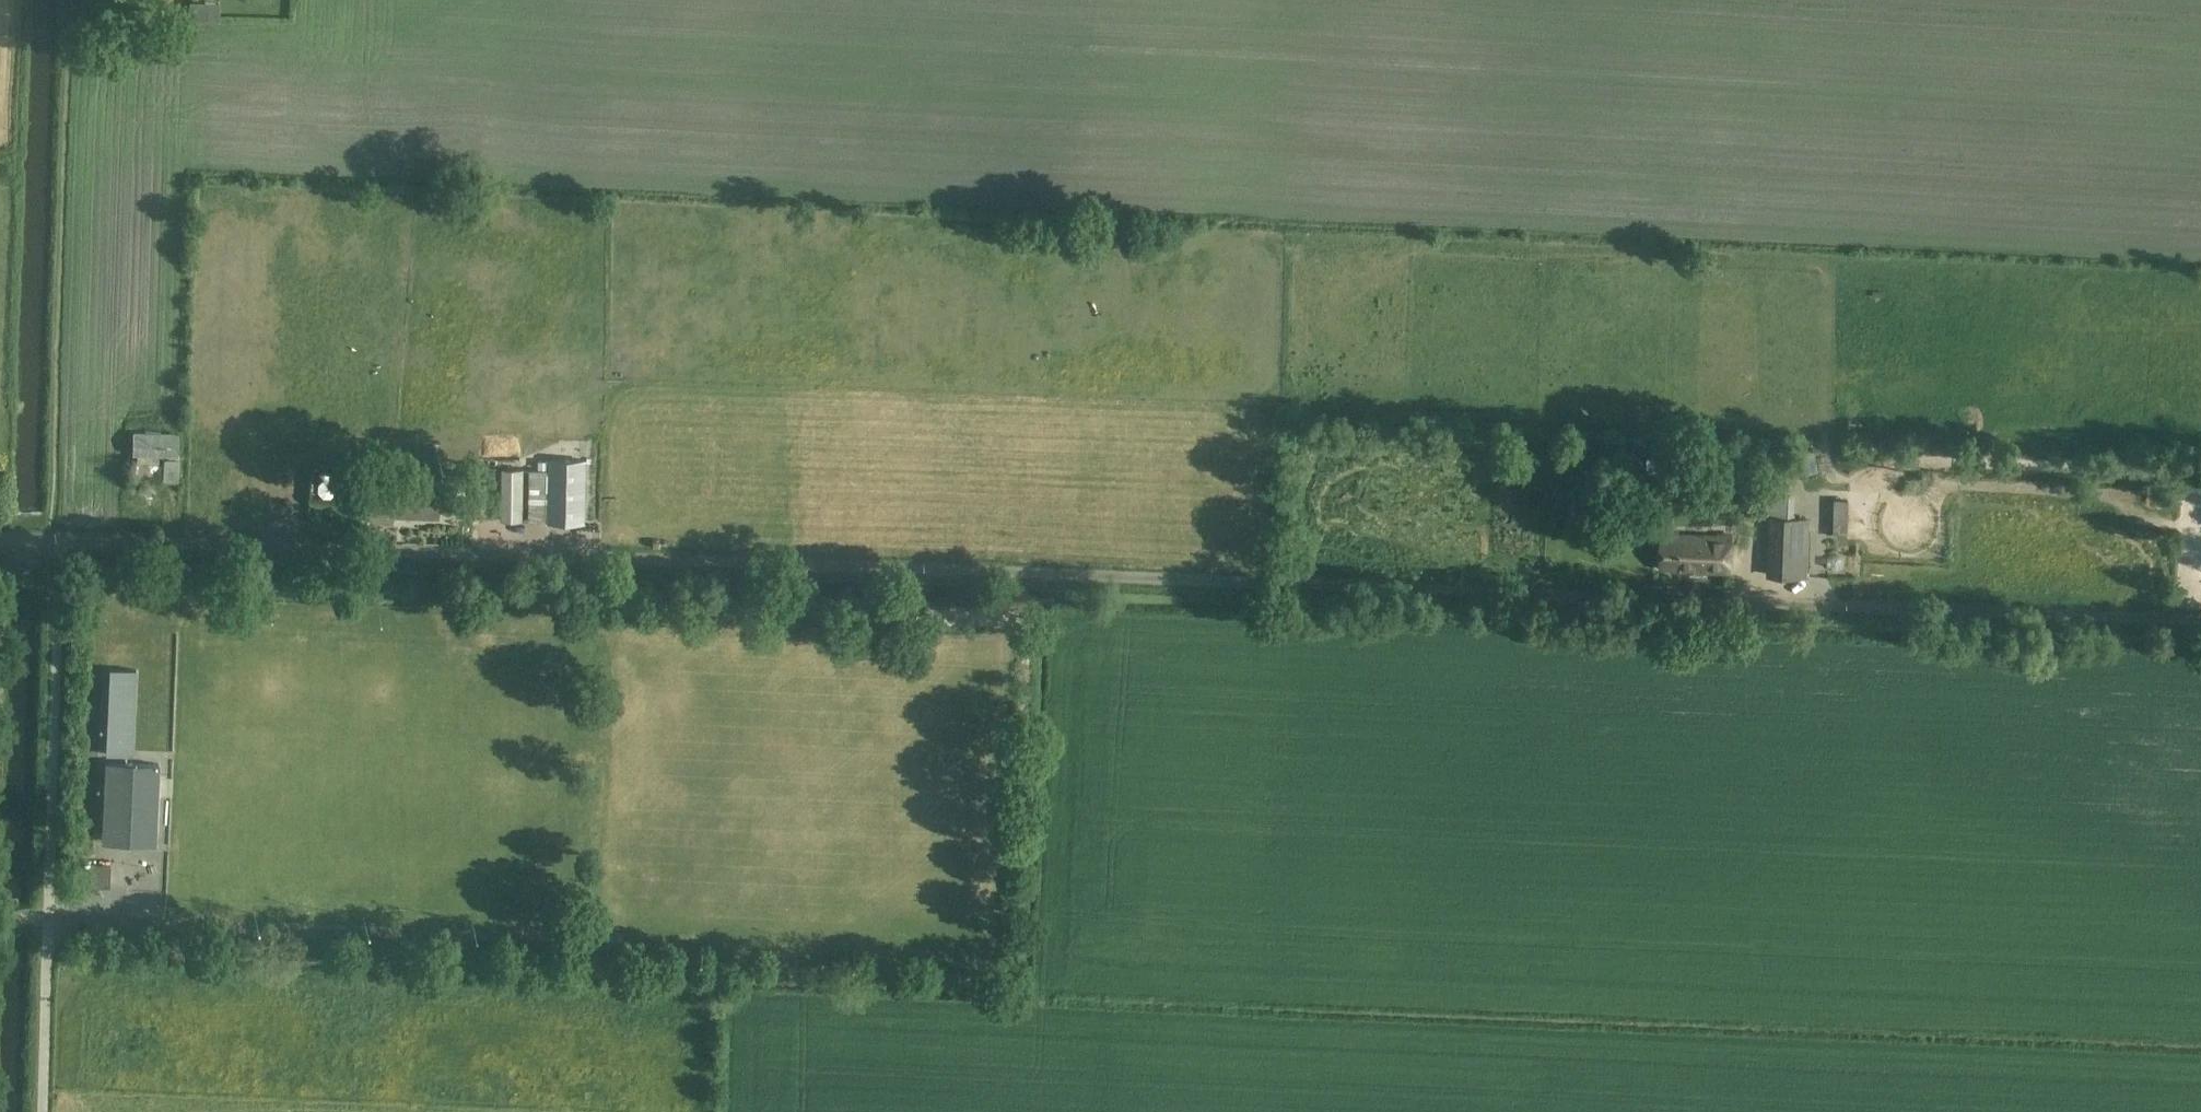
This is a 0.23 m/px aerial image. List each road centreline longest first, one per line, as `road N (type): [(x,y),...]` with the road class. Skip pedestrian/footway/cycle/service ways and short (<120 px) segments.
road 1 (track): [(2200,621),(59,541)]

